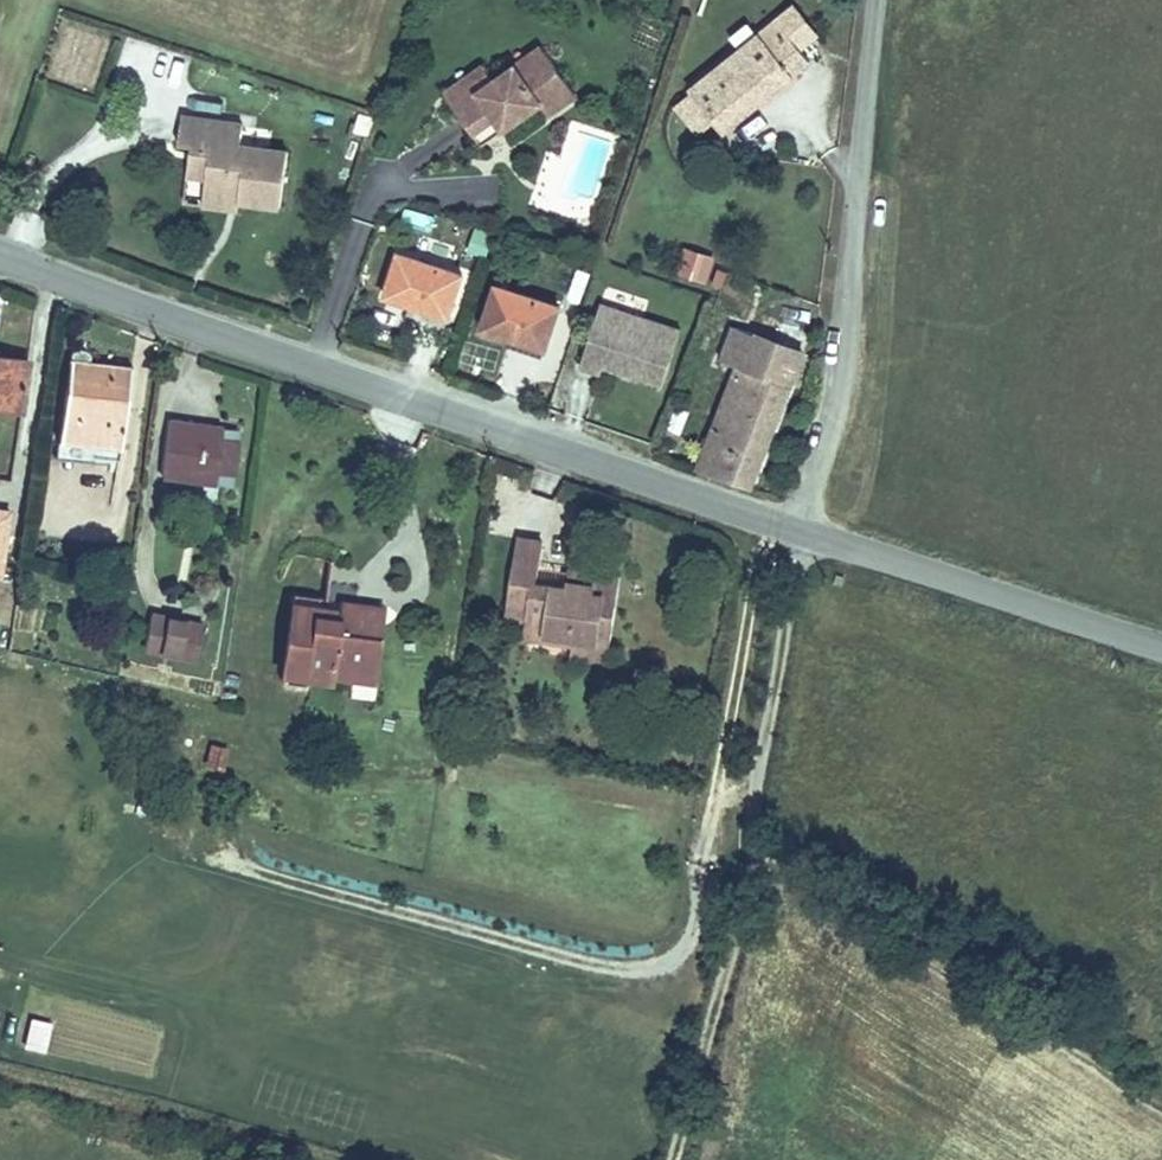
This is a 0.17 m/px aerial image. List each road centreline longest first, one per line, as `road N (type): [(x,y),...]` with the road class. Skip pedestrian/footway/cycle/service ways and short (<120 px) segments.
road 1 (residential): [(0,250),(800,531)]
road 2 (residential): [(878,0),(843,397),(800,531)]
road 3 (track): [(1161,1089),(781,857),(757,817)]
road 4 (residential): [(800,531),(1161,652)]

